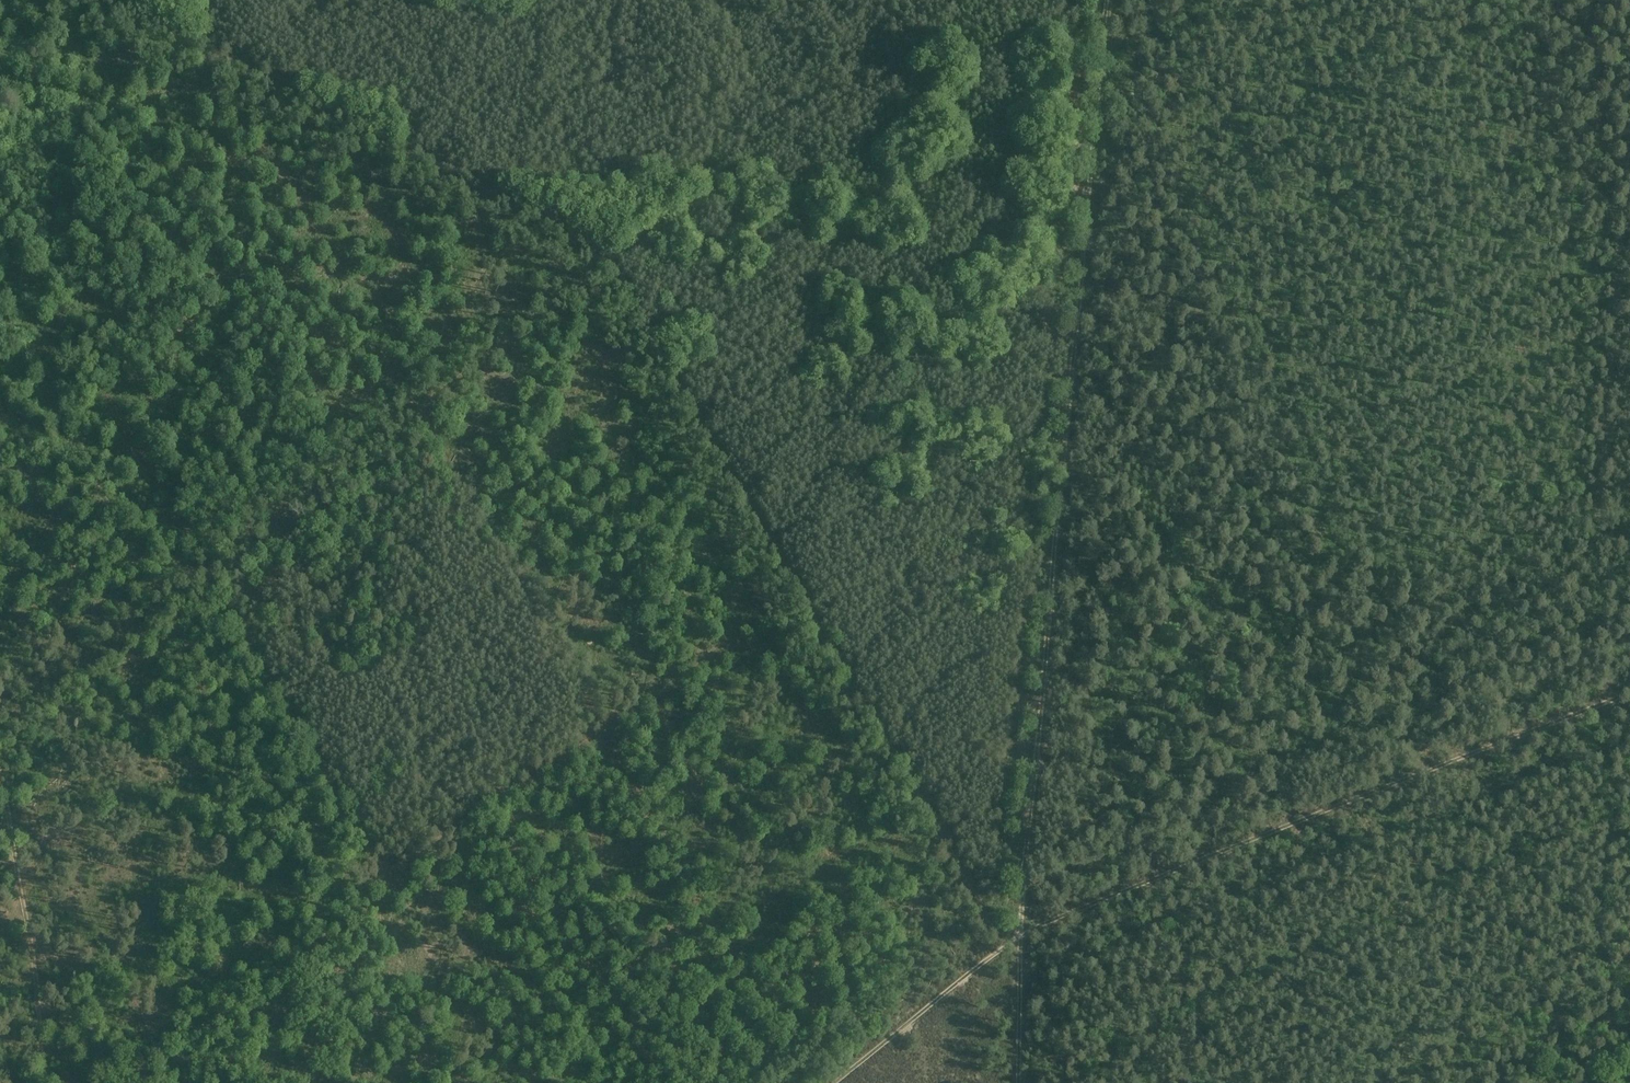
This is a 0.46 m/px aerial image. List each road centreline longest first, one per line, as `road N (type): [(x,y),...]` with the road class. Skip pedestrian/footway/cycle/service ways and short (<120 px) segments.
road 1 (track): [(1110,0),(1021,931)]
road 2 (track): [(1021,931),(1629,692)]
road 3 (track): [(0,780),(18,827),(46,1082)]
road 4 (track): [(1021,931),(833,1082)]
road 5 (track): [(1021,931),(1018,1082)]

